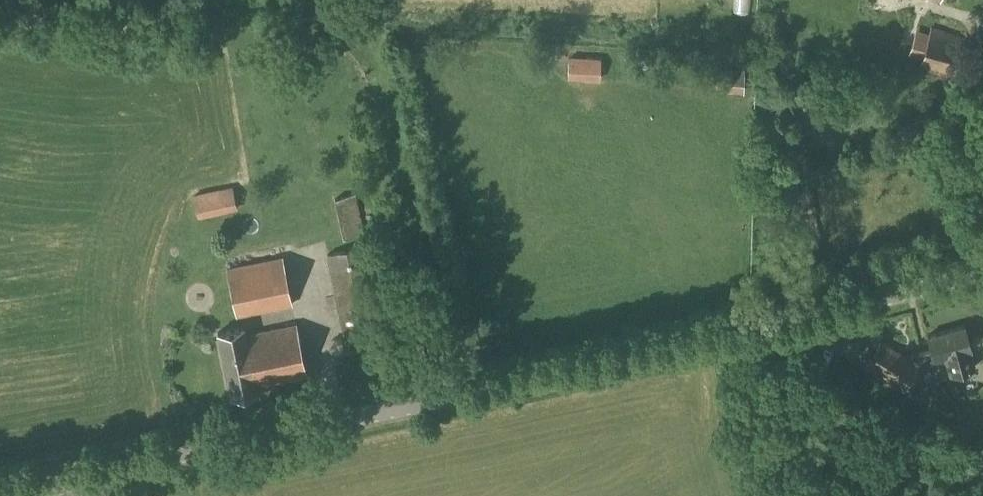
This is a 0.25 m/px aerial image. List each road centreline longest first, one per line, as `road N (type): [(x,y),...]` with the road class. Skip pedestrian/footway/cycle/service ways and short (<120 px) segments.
road 1 (unclassified): [(0,487),(240,445),(982,280)]

